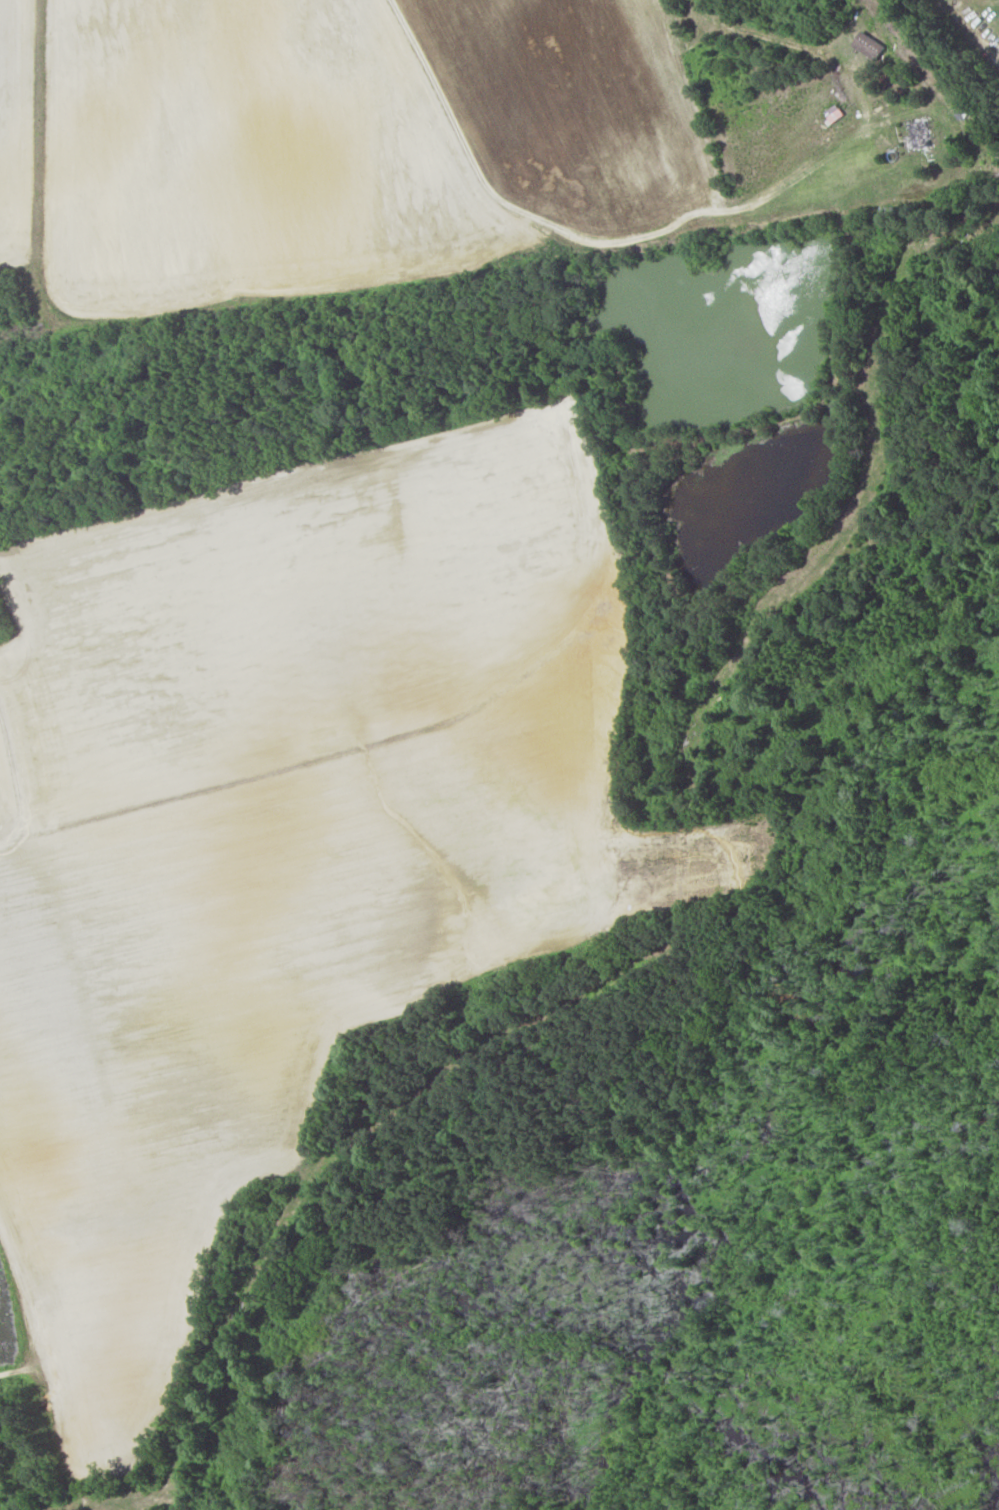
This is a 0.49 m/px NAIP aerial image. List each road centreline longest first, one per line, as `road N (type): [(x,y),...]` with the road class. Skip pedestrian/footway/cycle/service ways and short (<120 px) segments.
road 1 (track): [(0,545),(560,400)]
road 2 (track): [(0,1212),(31,1368),(87,1509)]

